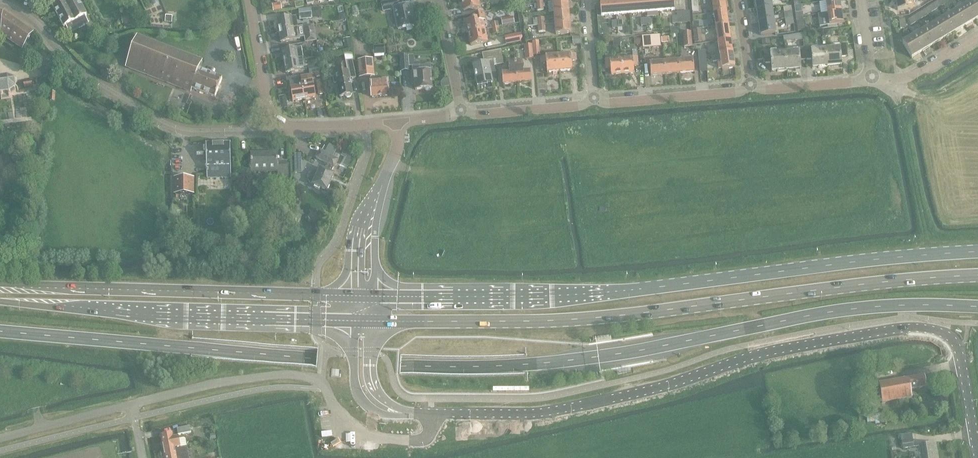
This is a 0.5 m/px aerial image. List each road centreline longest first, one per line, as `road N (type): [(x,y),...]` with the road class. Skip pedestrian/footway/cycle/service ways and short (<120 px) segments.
road 1 (unclassified): [(977,455),(959,349),(945,333),(907,327),(783,348),(535,414),(433,414)]
road 2 (primary): [(373,321),(554,322),(977,277)]
road 3 (primary): [(977,253),(568,297),(374,295)]
road 4 (primary): [(355,295),(0,281)]
road 5 (primary): [(0,300),(354,321)]
road 6 (residential): [(237,131),(174,126),(81,70),(37,20),(3,0)]
road 7 (residential): [(594,98),(735,92),(751,84)]
road 8 (unclassified): [(433,414),(423,439),(361,433),(344,422),(321,381)]
road 9 (unclassified): [(130,405),(274,375)]
road 10 (unclassified): [(354,321),(360,395),(384,414),(423,414)]
road 11 (residential): [(461,110),(579,106),(594,98)]
road 12 (unclassified): [(0,440),(130,405)]
road 13 (unclassified): [(423,414),(391,404),(376,390),(373,321)]
road 14 (residential): [(751,84),(872,81)]

